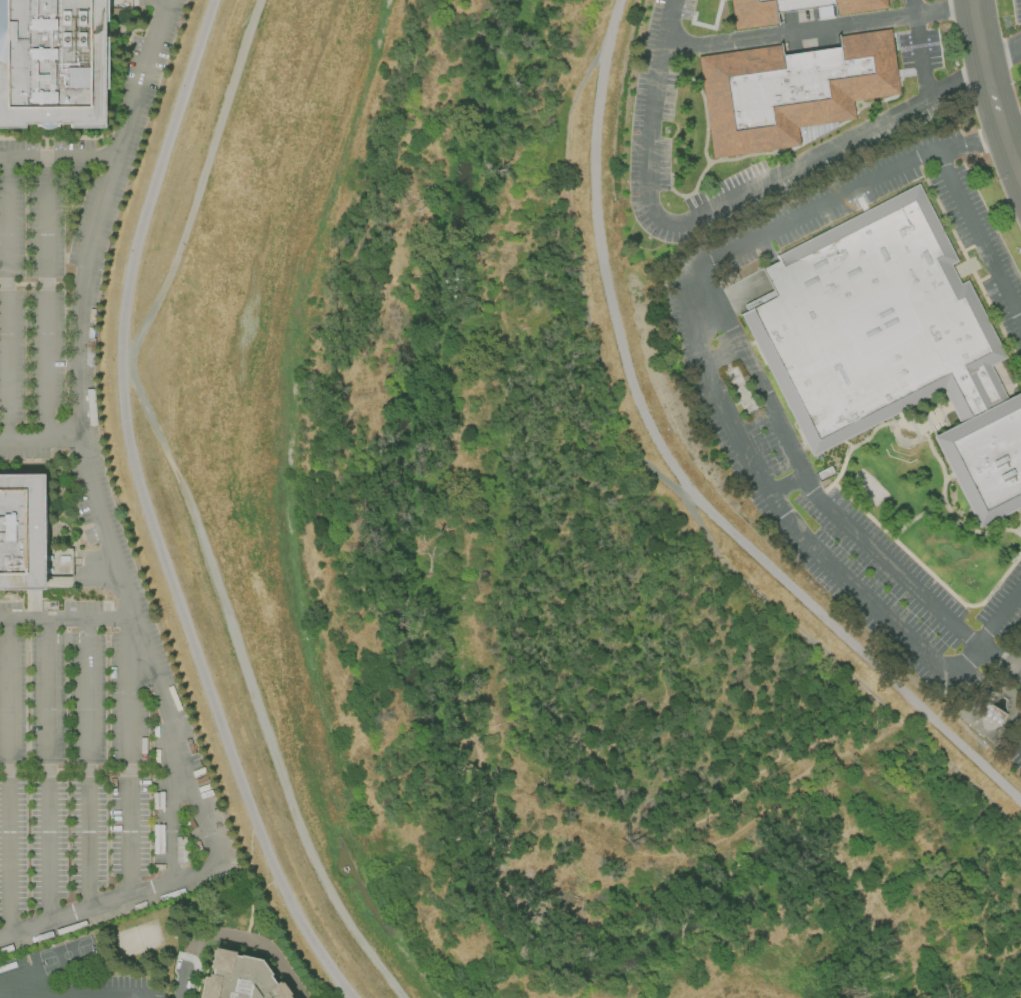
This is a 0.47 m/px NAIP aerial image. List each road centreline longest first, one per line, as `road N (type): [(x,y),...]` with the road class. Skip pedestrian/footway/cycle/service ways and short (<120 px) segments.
road 1 (track): [(259,0),(176,254),(125,364),(200,534),(308,850),(402,997)]
road 2 (secondary): [(976,0),(996,103),(1020,171)]

